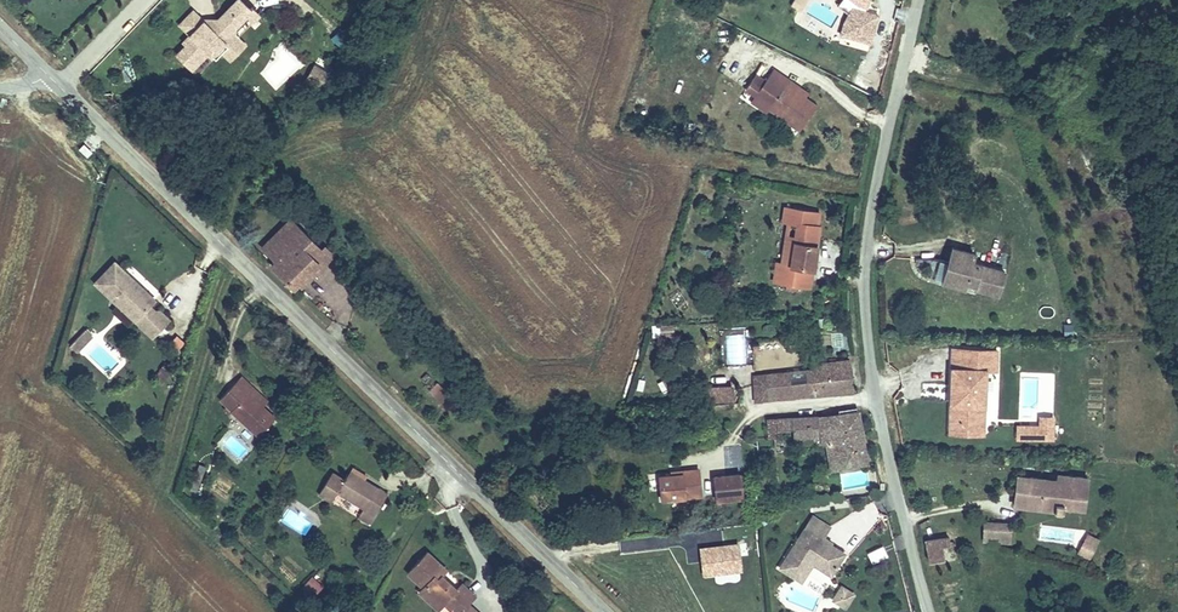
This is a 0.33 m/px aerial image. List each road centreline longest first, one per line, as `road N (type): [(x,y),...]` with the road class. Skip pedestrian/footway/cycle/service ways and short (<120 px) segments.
road 1 (tertiary): [(602,611),(51,79)]
road 2 (unclassified): [(930,611),(873,397),(865,301),(875,194),(918,0)]
road 3 (residential): [(142,0),(72,70),(51,79)]

